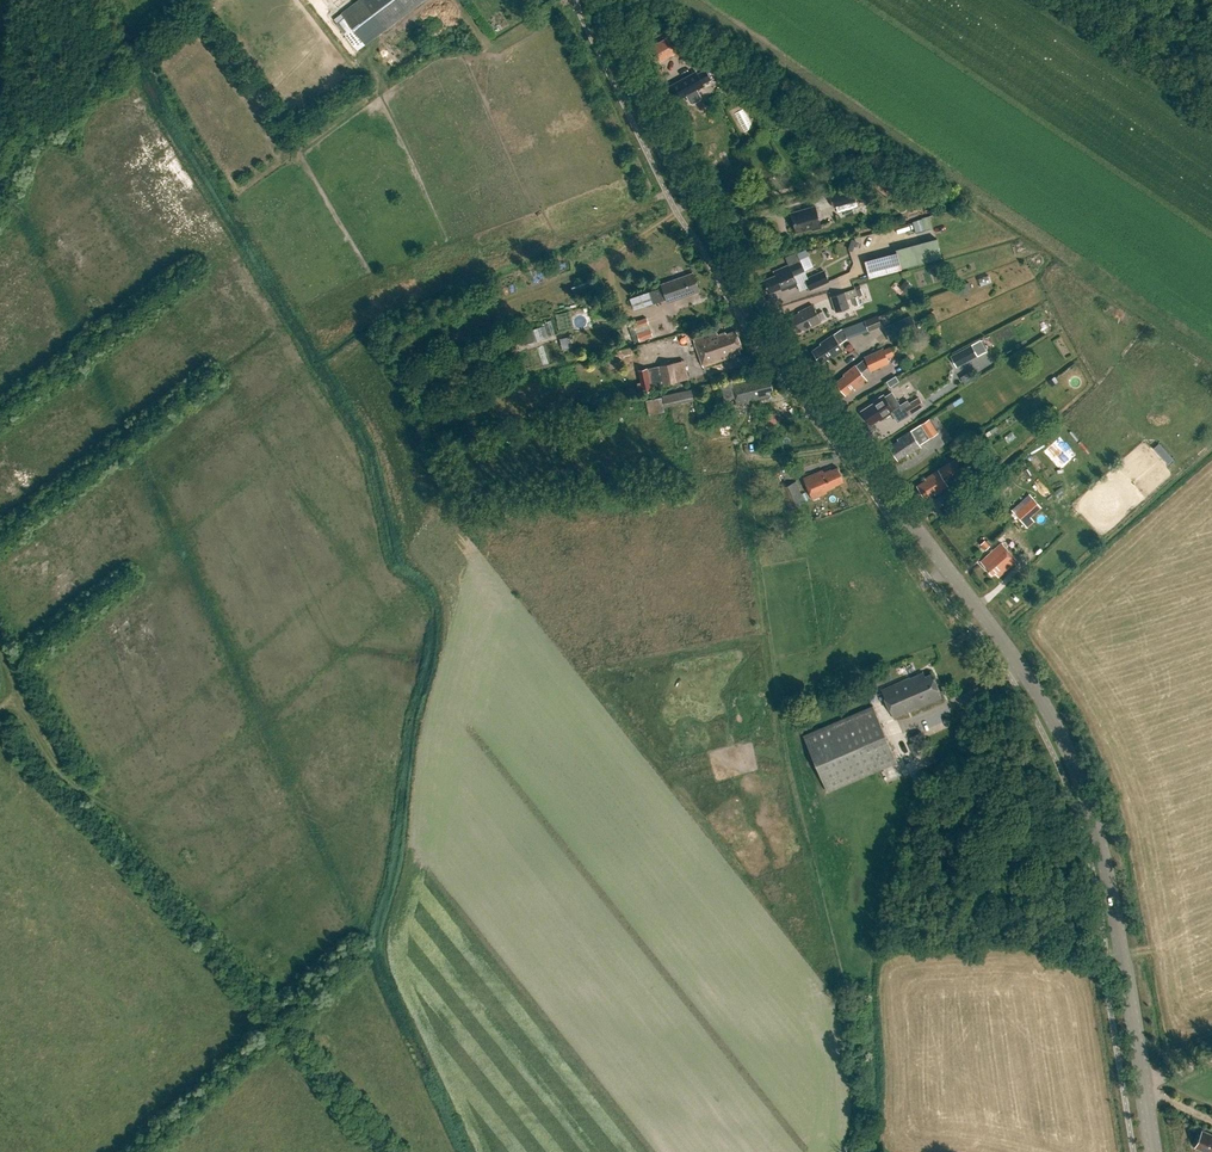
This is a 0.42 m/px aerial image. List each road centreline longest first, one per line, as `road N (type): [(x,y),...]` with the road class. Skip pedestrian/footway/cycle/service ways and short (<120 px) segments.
road 1 (secondary): [(1153,1151),(1105,863),(1046,707),(754,319),(589,0)]

